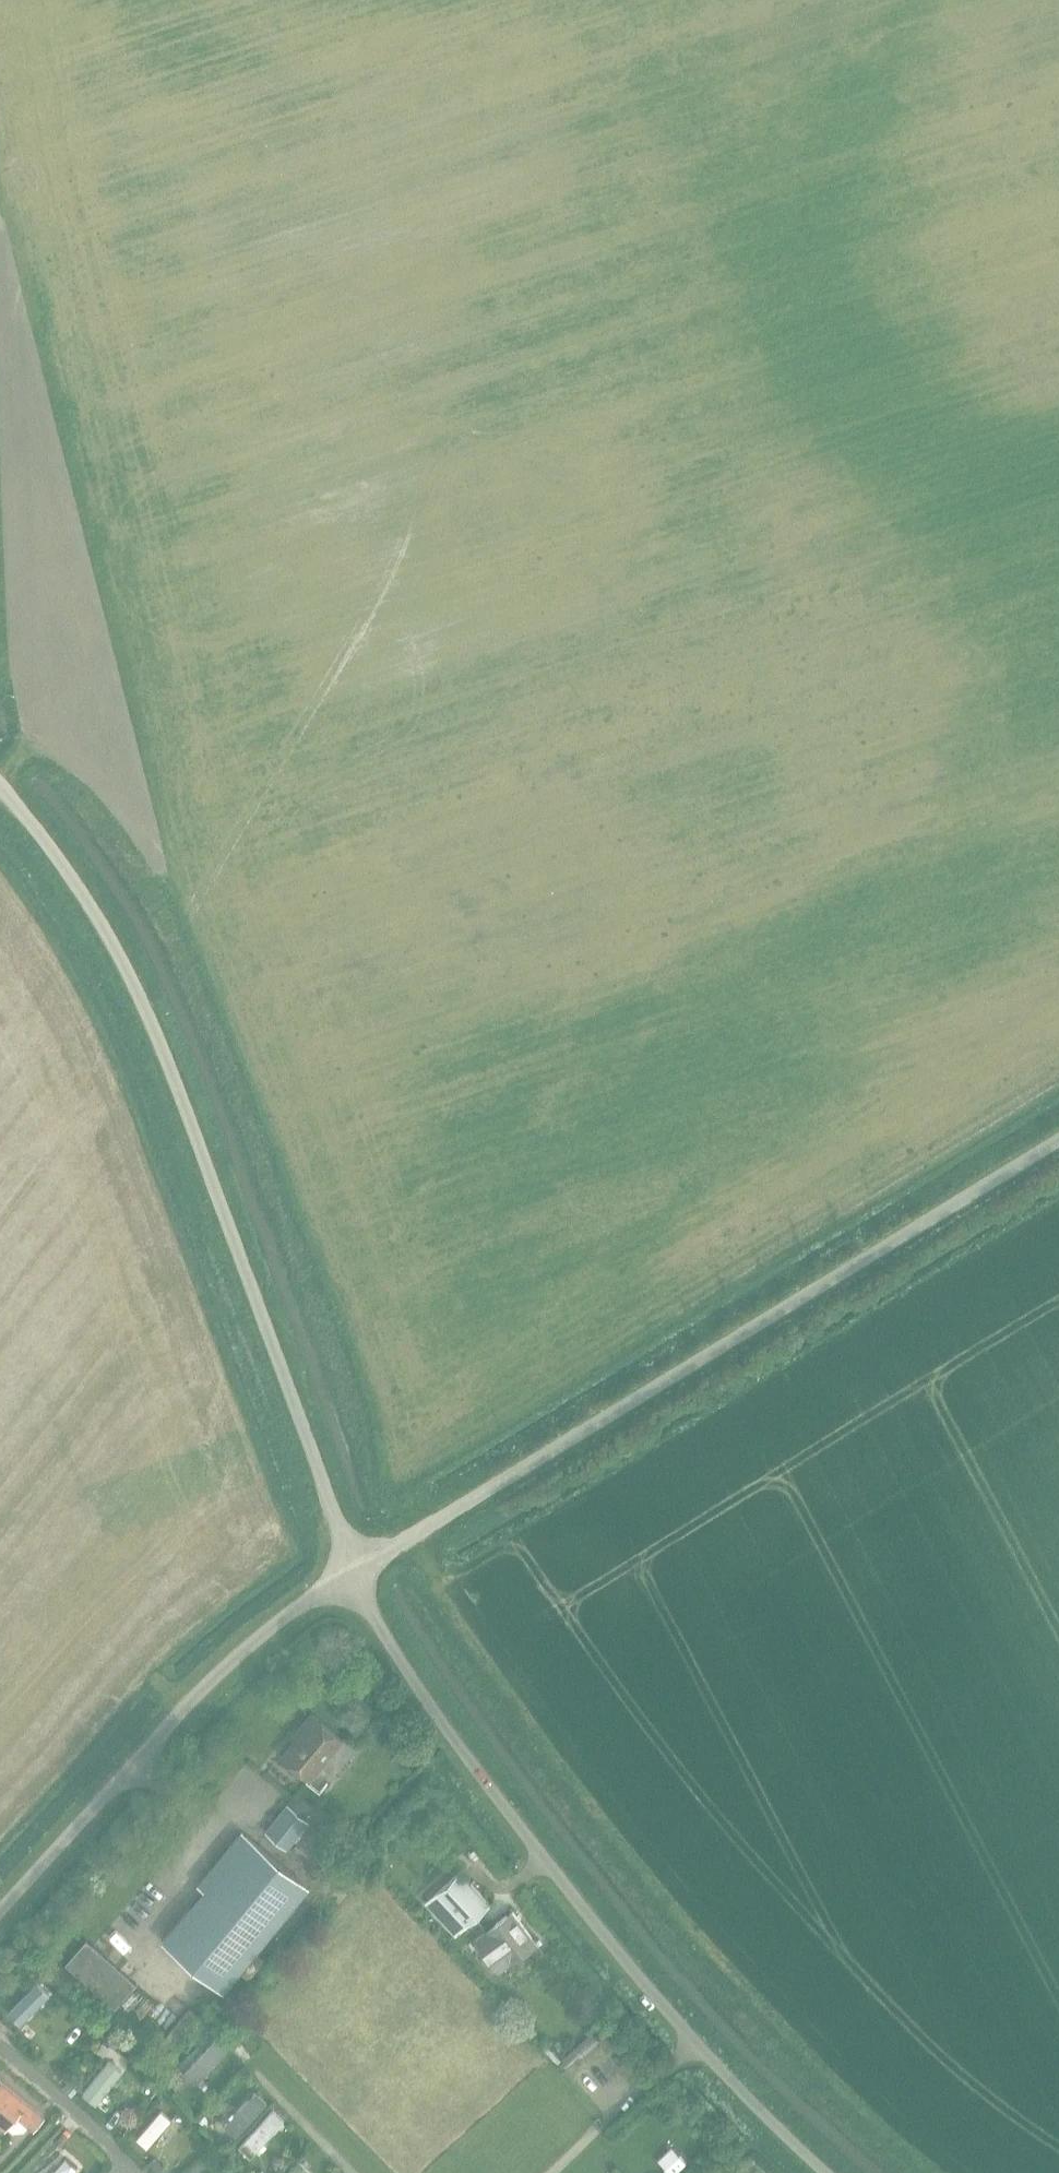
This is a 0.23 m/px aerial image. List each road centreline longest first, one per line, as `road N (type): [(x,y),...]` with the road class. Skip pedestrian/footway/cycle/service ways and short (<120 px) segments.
road 1 (unclassified): [(350,1576),(192,1121),(75,884),(0,787)]
road 2 (unclassified): [(350,1576),(1058,1140)]
road 3 (unclassified): [(829,2172),(715,2064),(586,1912),(441,1721),(350,1576)]
road 4 (unclassified): [(0,1910),(236,1656),(350,1576)]

